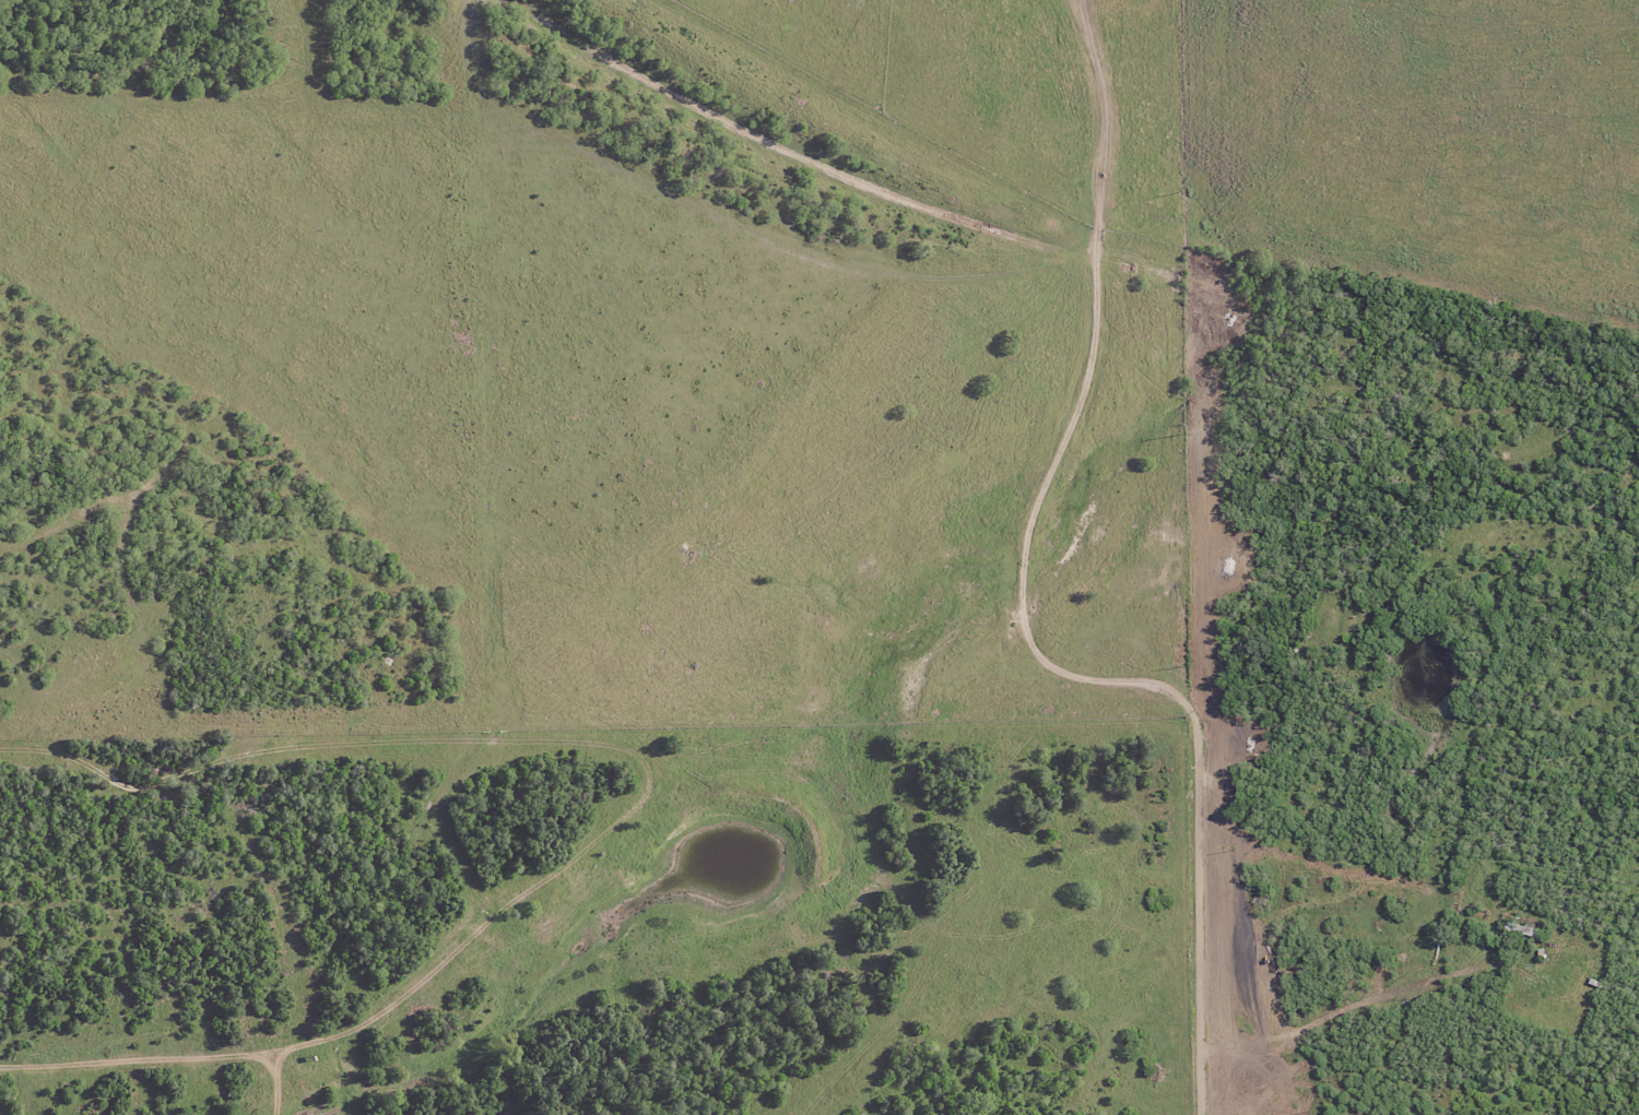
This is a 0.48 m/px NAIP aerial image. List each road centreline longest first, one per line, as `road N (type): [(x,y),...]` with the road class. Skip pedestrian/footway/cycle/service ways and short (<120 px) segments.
road 1 (residential): [(1638,1112),(1204,1110)]
road 2 (residential): [(1638,887),(1471,1015),(1425,1079),(1388,1112)]
road 3 (residential): [(1638,994),(1451,1036)]
road 4 (residential): [(1325,749),(1199,716)]

